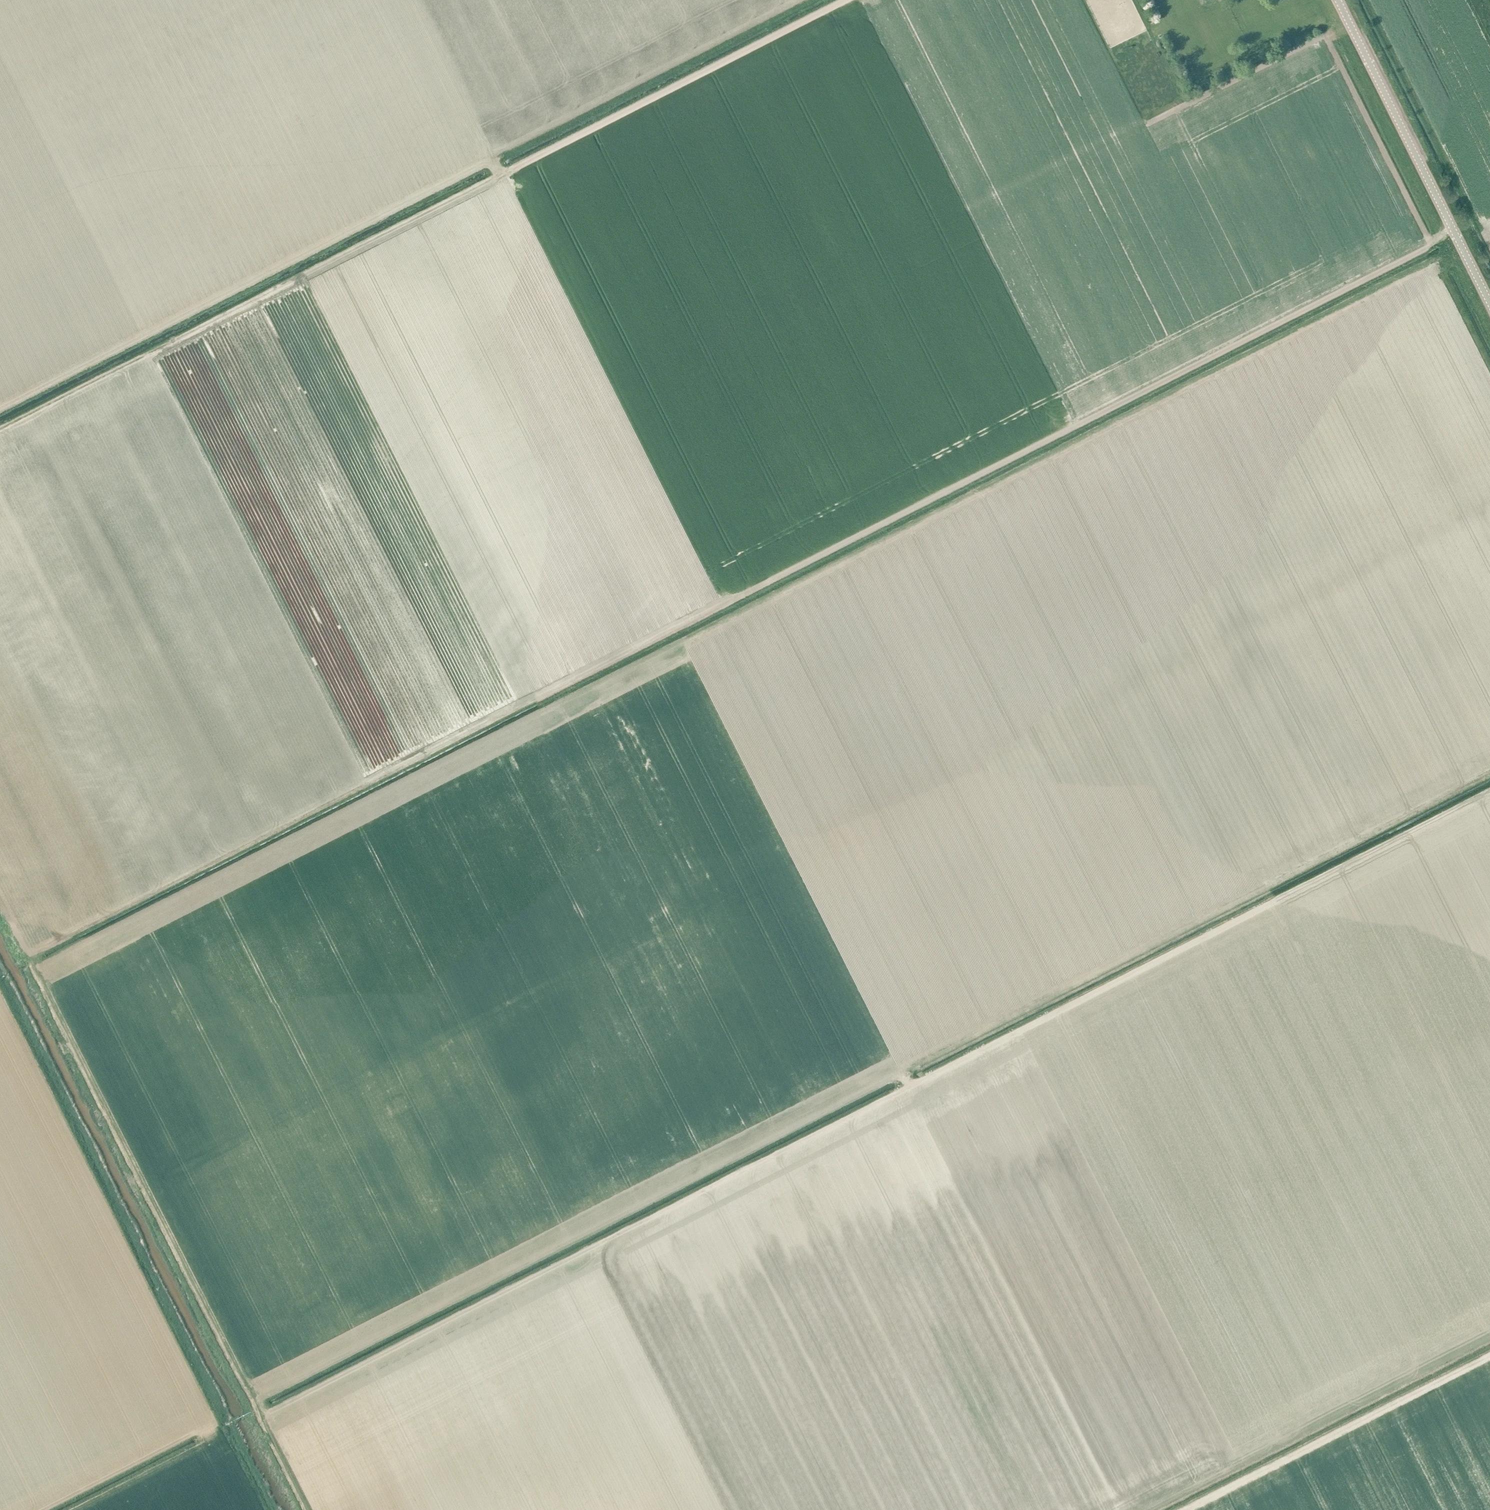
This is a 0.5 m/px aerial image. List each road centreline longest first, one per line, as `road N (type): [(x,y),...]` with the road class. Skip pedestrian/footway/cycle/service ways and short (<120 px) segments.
road 1 (tertiary): [(1489,304),(1338,0)]
road 2 (track): [(497,171),(414,0)]
road 3 (track): [(718,66),(849,0)]

